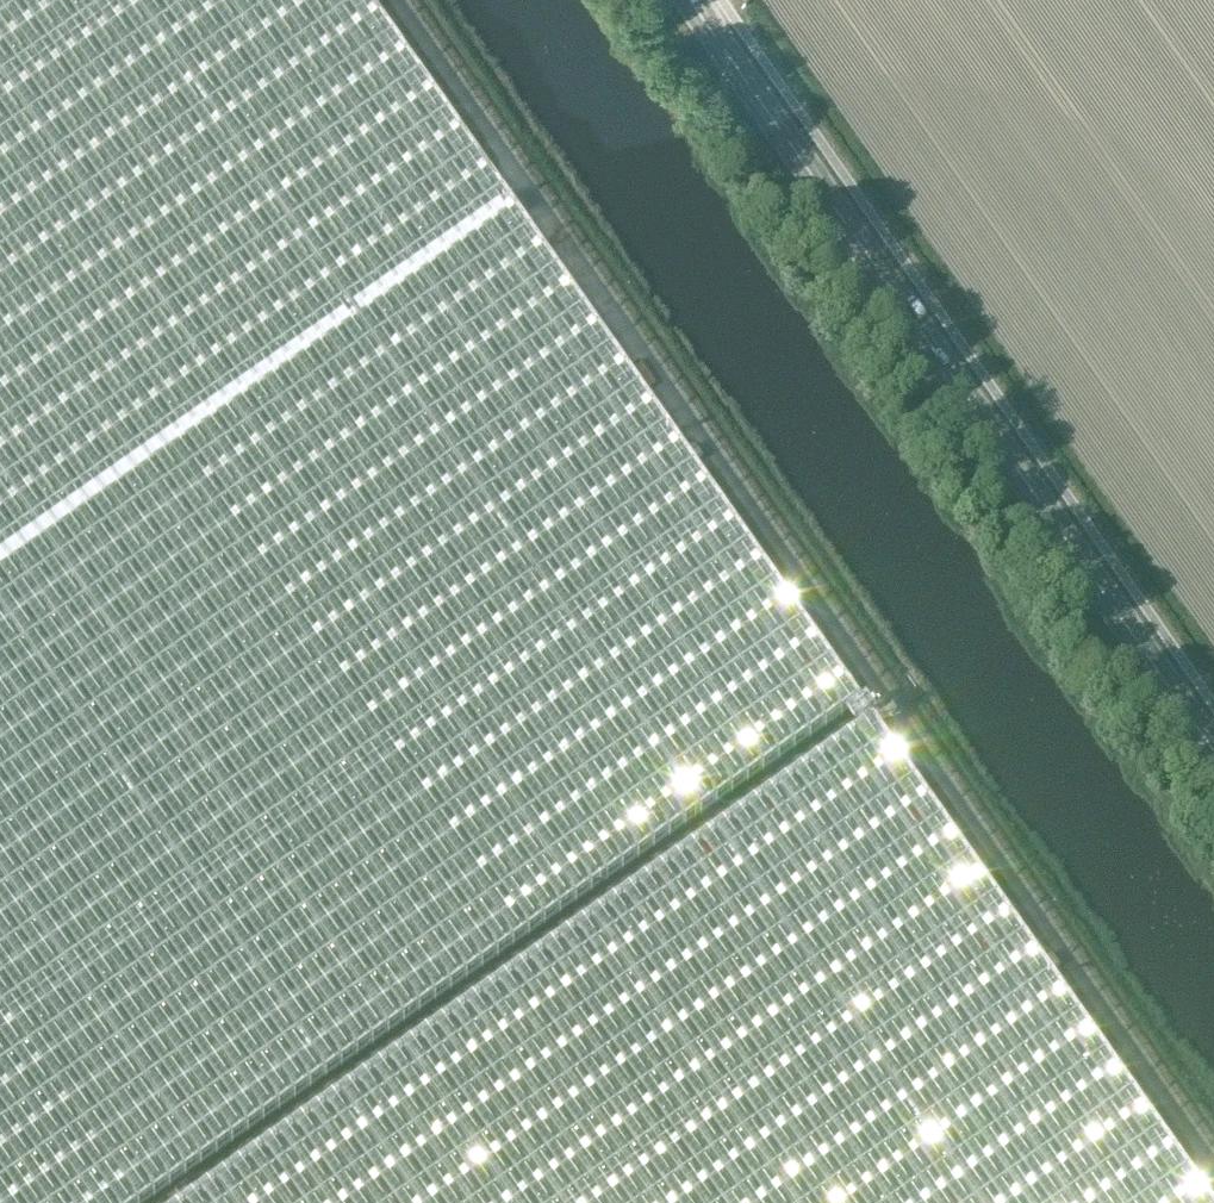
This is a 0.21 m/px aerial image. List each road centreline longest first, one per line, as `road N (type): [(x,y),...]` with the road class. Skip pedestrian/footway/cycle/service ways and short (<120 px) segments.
road 1 (primary): [(1213,748),(691,0)]

